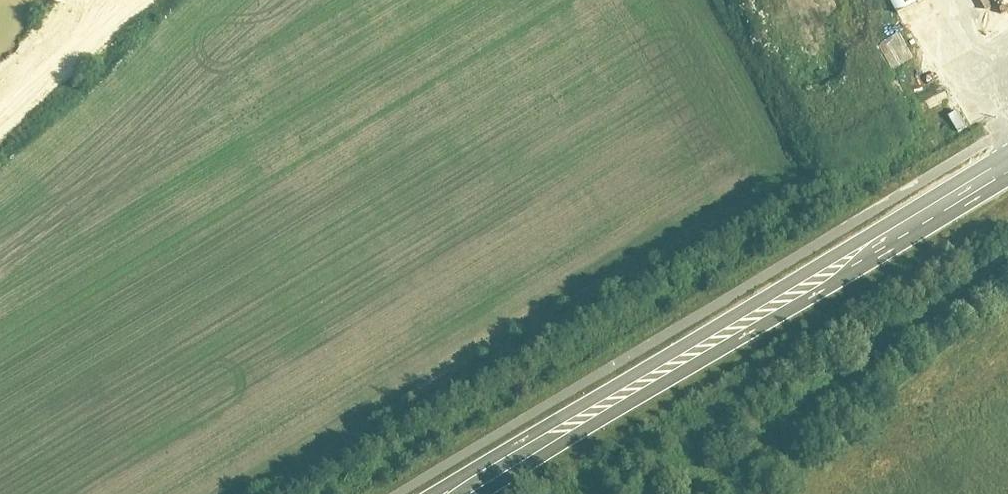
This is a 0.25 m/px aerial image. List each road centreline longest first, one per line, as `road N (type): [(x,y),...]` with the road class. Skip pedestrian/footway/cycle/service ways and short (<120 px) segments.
road 1 (tertiary): [(464,493),(1007,165)]

